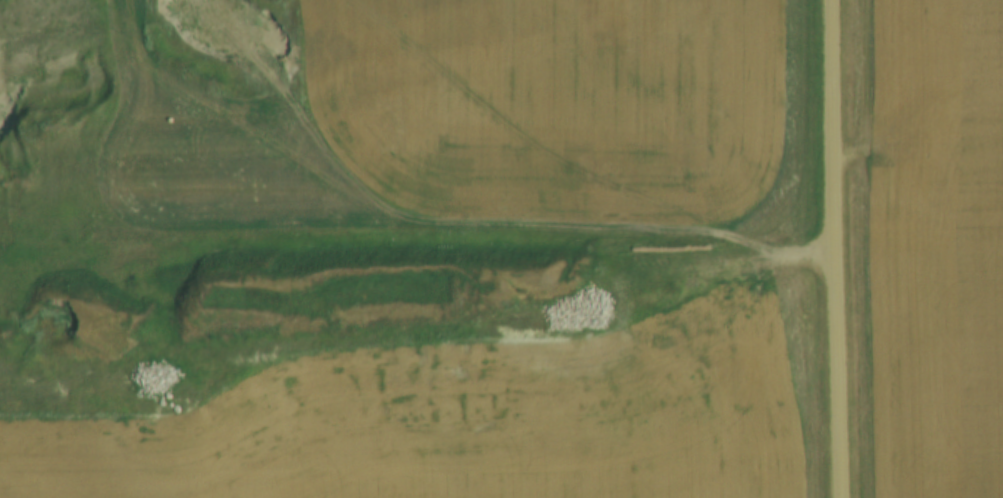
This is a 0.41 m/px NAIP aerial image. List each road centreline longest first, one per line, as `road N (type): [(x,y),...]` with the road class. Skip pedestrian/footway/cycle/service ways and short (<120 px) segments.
road 1 (track): [(8,44),(93,34),(120,47),(132,84),(124,113),(75,194),(80,232),(101,246),(361,234),(734,235),(796,260),(837,263)]
road 2 (track): [(783,255),(690,267),(545,323),(360,343),(171,392),(55,379)]
road 3 (tertiary): [(842,497),(832,0)]
road 4 (track): [(284,238),(269,78),(238,40)]

